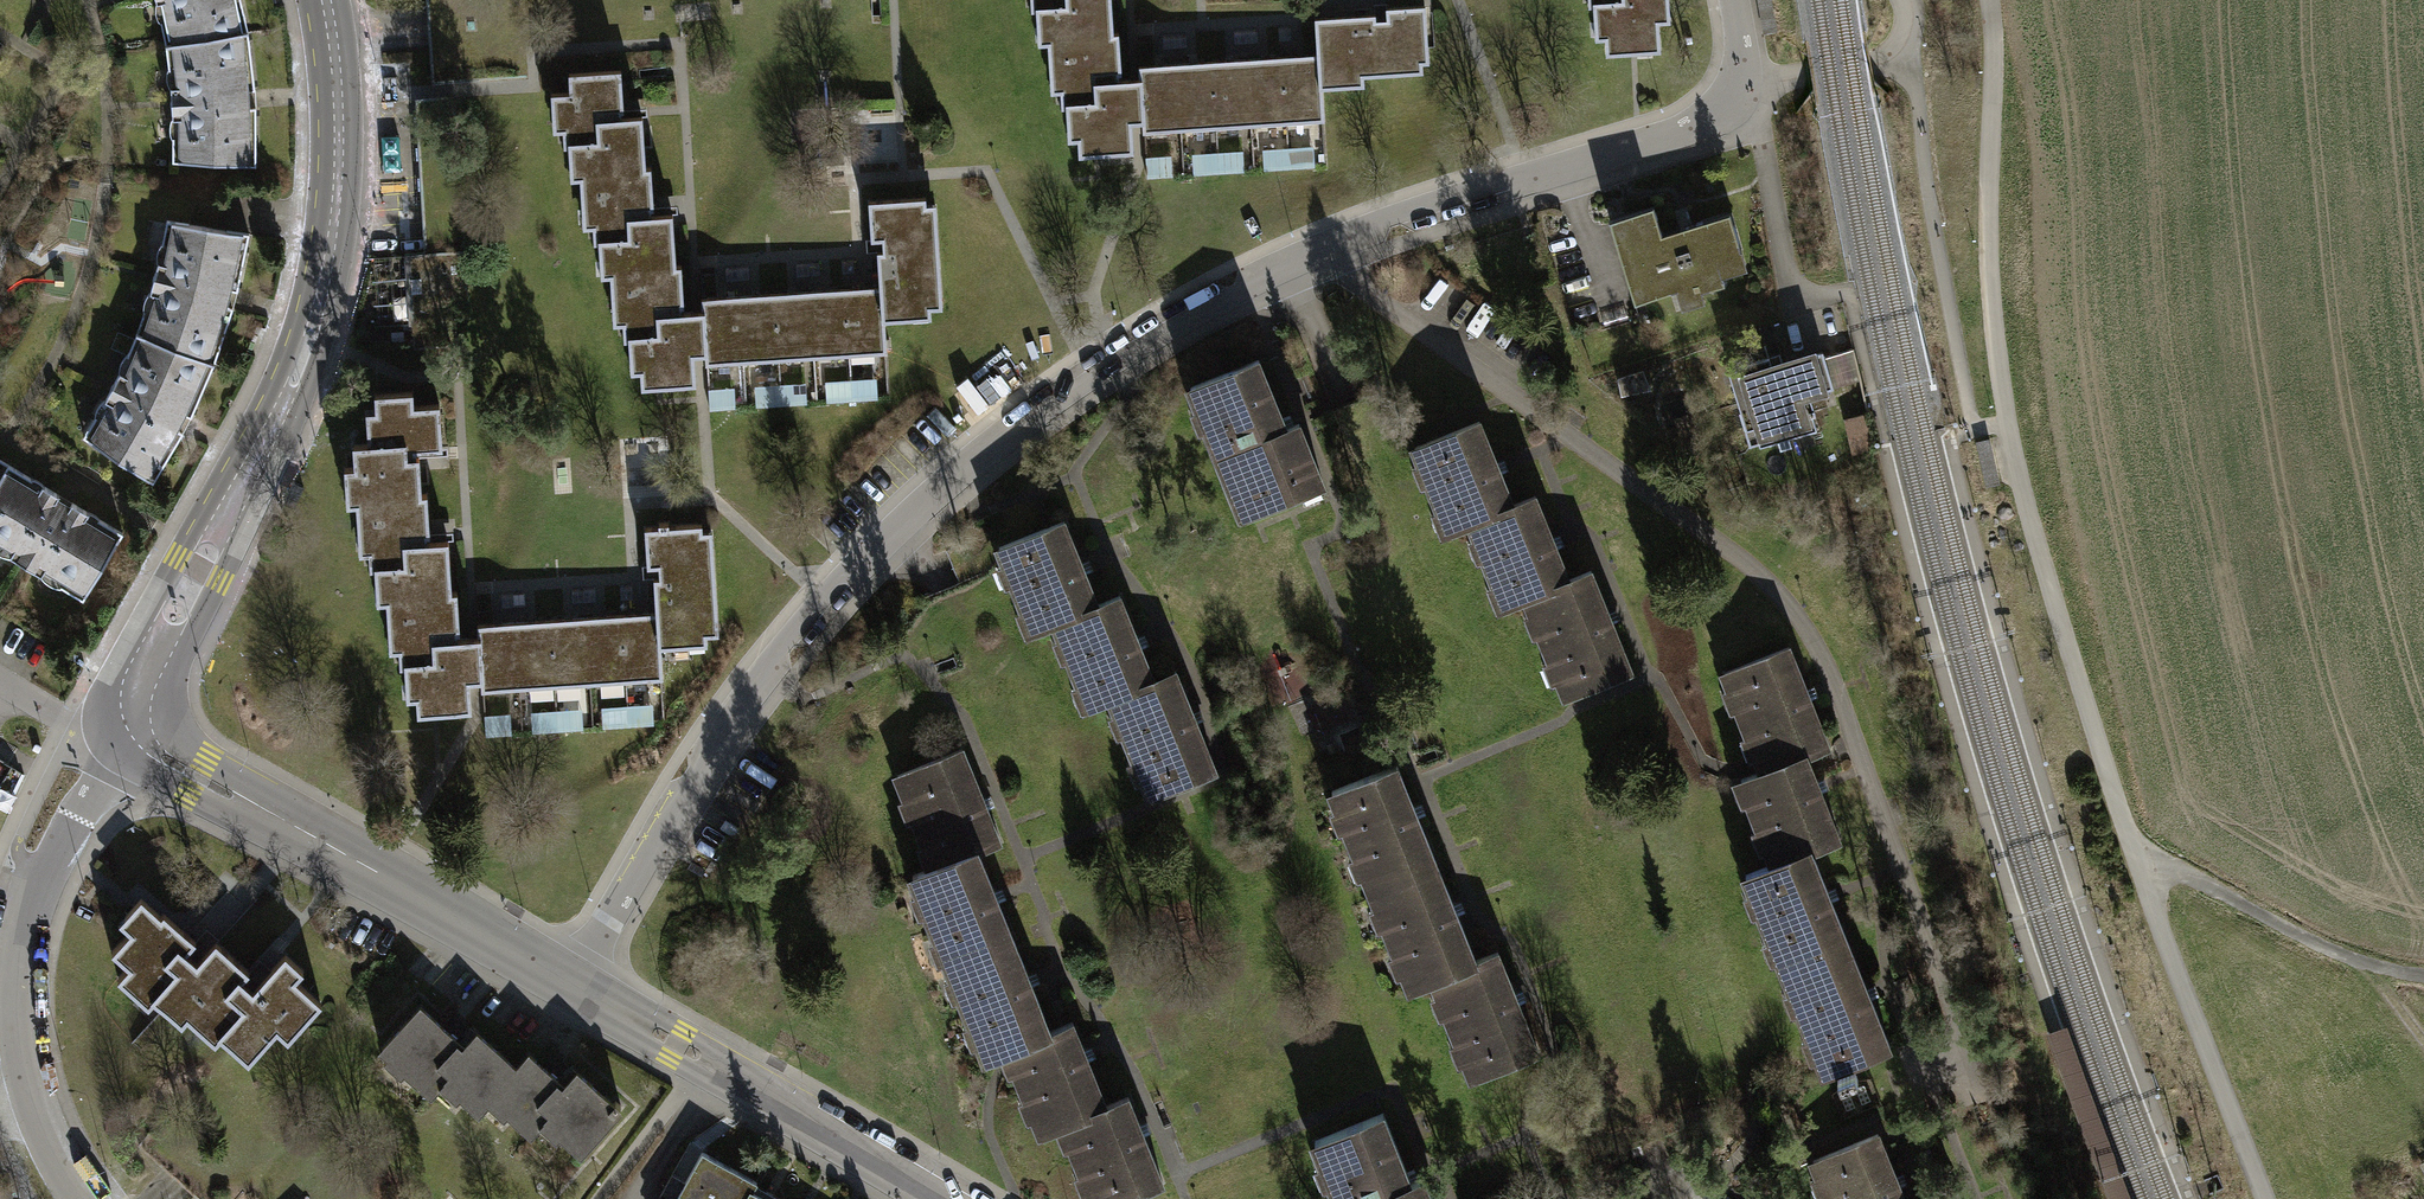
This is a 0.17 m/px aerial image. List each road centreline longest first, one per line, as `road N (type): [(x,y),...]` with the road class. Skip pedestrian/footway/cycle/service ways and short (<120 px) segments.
road 1 (residential): [(1333,246),(1202,314),(986,451),(772,680),(570,984)]
road 2 (residential): [(1333,246),(1353,280),(1778,593),(1823,659),(1956,1006)]
road 3 (residential): [(138,719),(143,678),(260,448),(304,342),(340,133),(321,0)]
road 4 (residential): [(1733,0),(1740,86),(1696,126),(1333,246)]
road 5 (residential): [(138,719),(46,862),(24,959),(35,1074),(52,1131),(93,1198)]
road 6 (residential): [(570,984),(162,757),(138,719)]
road 7 (track): [(2136,860),(2033,536),(2007,424)]
road 8 (residential): [(942,1198),(570,984)]
road 9 (track): [(2007,424),(1989,267),(1991,0)]
road 10 (track): [(2136,860),(2265,1198)]
road 11 (track): [(2136,860),(2195,879),(2346,957),(2423,976)]
road 12 (residential): [(0,678),(65,717),(138,719)]

